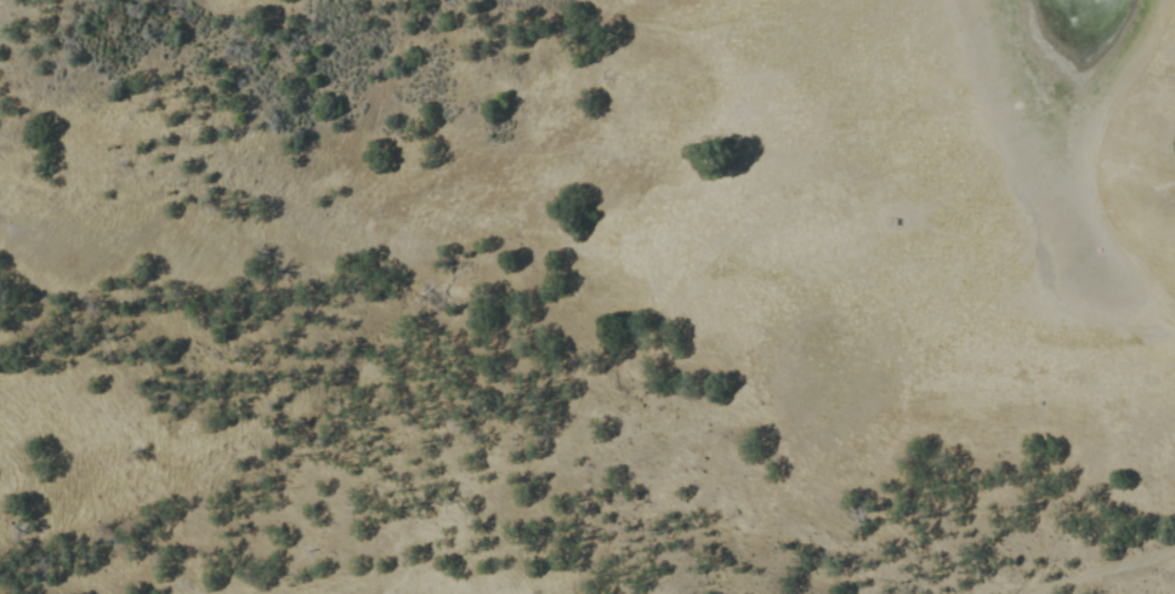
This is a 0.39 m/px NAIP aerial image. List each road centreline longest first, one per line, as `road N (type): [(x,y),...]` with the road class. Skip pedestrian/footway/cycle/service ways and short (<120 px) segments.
road 1 (track): [(1028,593),(1174,548)]

